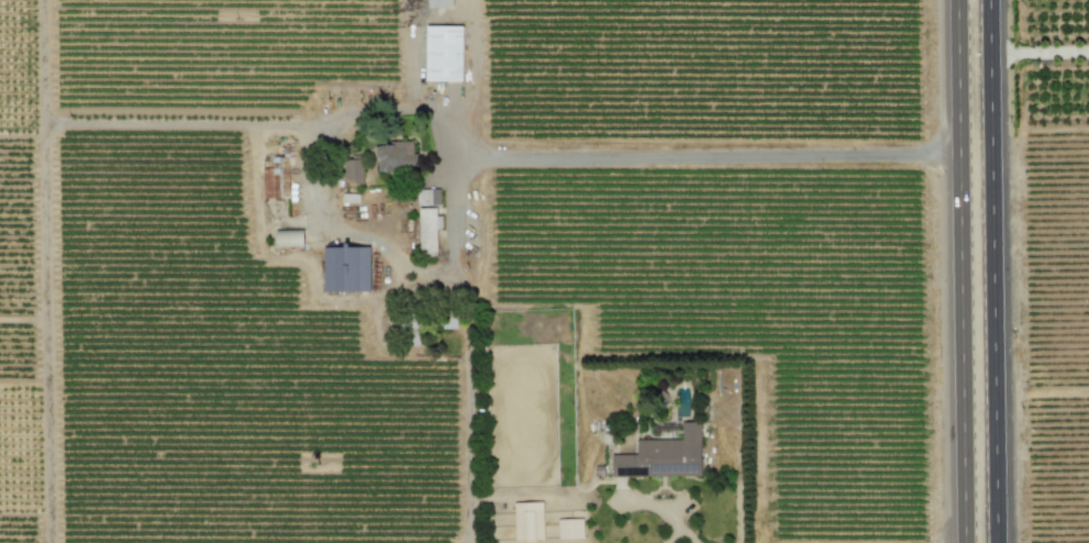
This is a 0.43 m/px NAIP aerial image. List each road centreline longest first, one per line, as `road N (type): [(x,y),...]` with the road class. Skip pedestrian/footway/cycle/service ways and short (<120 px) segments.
road 1 (primary): [(1002,542),(994,0)]
road 2 (primary): [(961,0),(963,542)]

